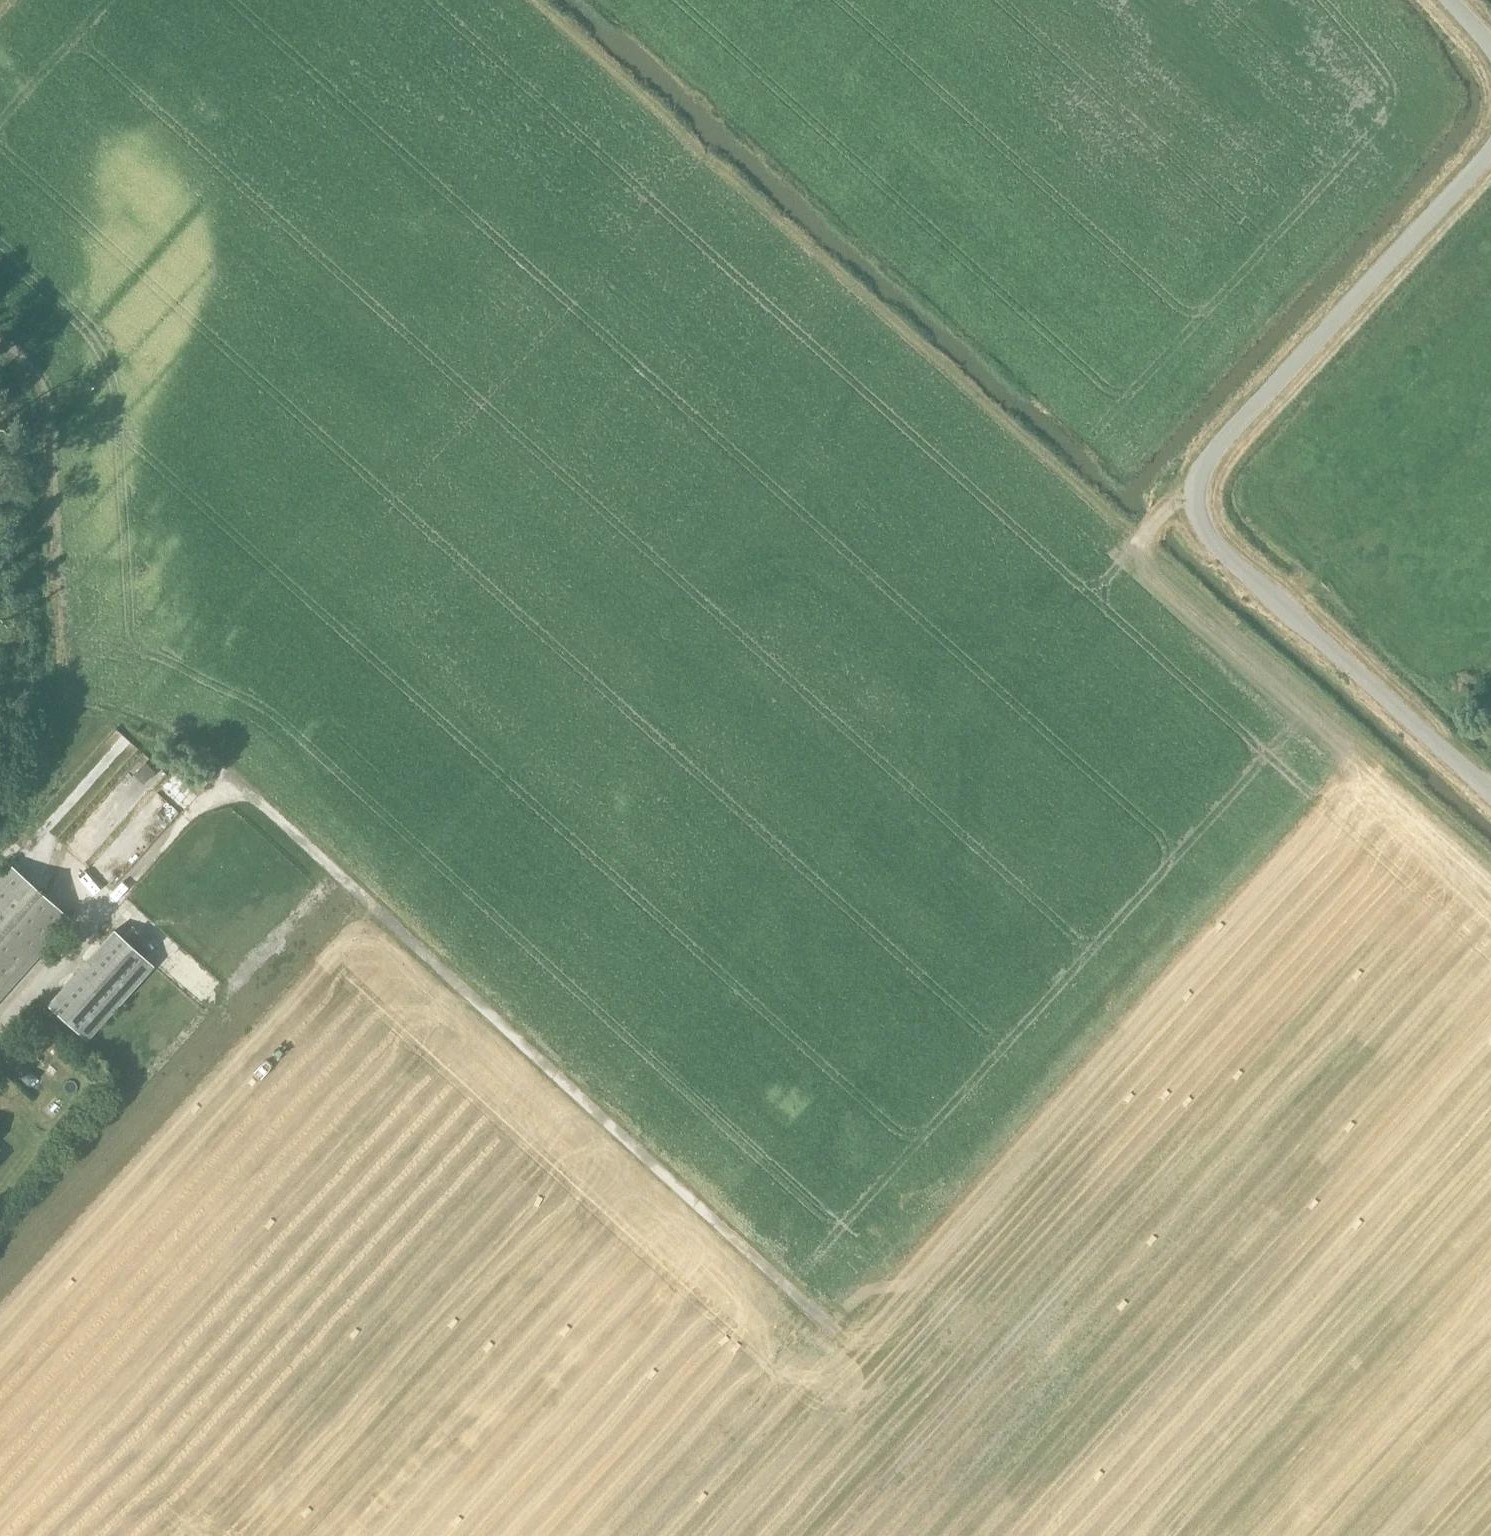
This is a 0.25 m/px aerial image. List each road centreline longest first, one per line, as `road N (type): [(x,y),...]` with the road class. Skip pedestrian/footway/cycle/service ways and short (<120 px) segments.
road 1 (unclassified): [(1490,795),(1226,560),(1205,529),(1197,496),(1211,454),(1490,154)]

